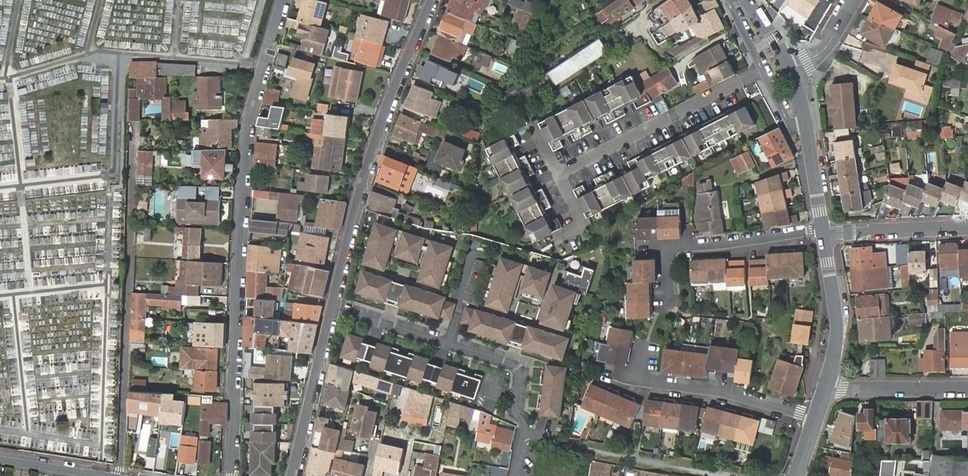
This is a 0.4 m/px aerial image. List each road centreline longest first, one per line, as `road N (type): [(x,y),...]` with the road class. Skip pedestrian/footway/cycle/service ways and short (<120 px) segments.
road 1 (residential): [(284,0),(251,116),(234,475)]
road 2 (residential): [(133,128),(119,475)]
road 3 (residential): [(334,307),(363,185),(433,0)]
road 4 (residential): [(334,307),(518,368),(518,414),(525,424),(517,475)]
road 5 (residential): [(764,70),(559,176)]
road 6 (residential): [(658,312),(670,248),(823,231)]
road 7 (residential): [(815,421),(719,389),(645,380),(648,343)]
road 8 (residential): [(293,475),(334,307)]
road 9 (tertiary): [(823,231),(837,325),(825,388)]
road 10 (residential): [(823,231),(967,228)]
road 11 (residential): [(825,388),(967,388)]

